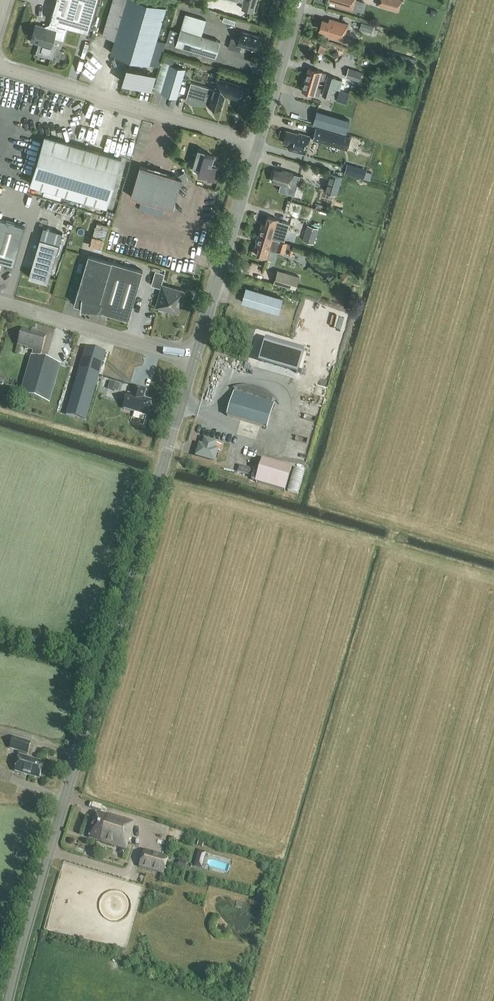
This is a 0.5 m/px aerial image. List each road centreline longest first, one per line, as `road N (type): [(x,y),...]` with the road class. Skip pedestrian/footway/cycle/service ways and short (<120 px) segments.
road 1 (tertiary): [(7,1000),(194,359)]
road 2 (unclassified): [(259,143),(0,69)]
road 3 (tertiary): [(194,359),(259,143)]
road 4 (unclassified): [(194,359),(0,302)]
road 5 (tertiary): [(259,143),(300,0)]

